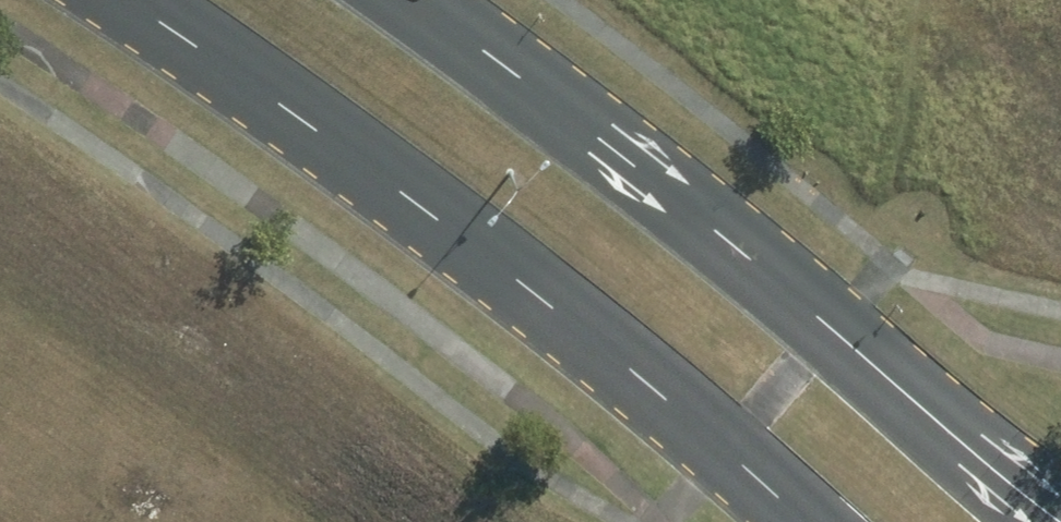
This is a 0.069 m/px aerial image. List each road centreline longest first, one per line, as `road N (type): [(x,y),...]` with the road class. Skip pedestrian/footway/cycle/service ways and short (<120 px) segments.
road 1 (secondary): [(802,521),(609,335),(148,0)]
road 2 (secondary): [(417,0),(1060,520)]

